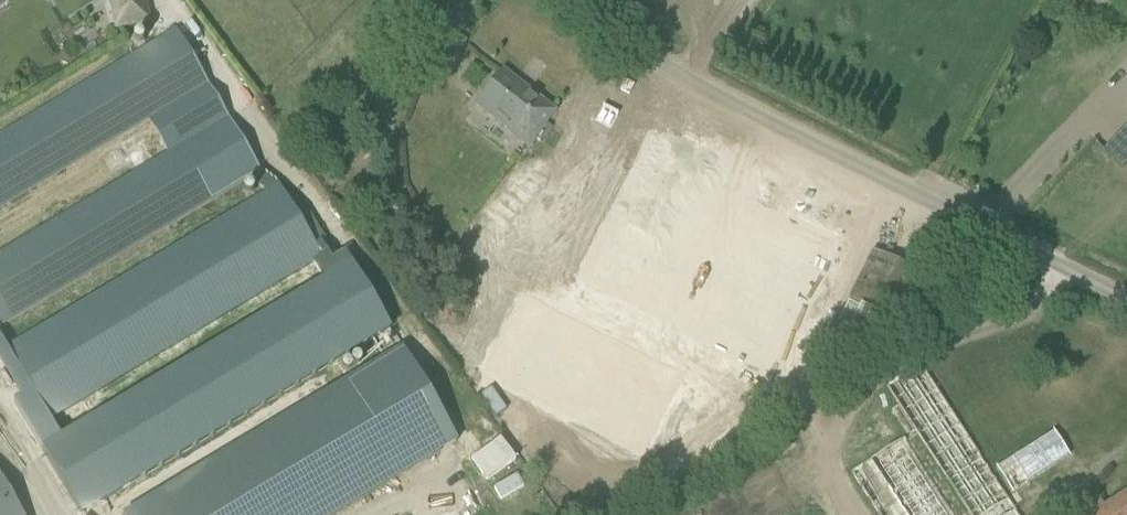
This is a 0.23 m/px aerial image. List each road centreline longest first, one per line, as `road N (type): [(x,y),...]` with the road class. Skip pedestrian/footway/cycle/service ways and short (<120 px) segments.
road 1 (unclassified): [(1126,295),(755,118),(666,70),(573,0)]

